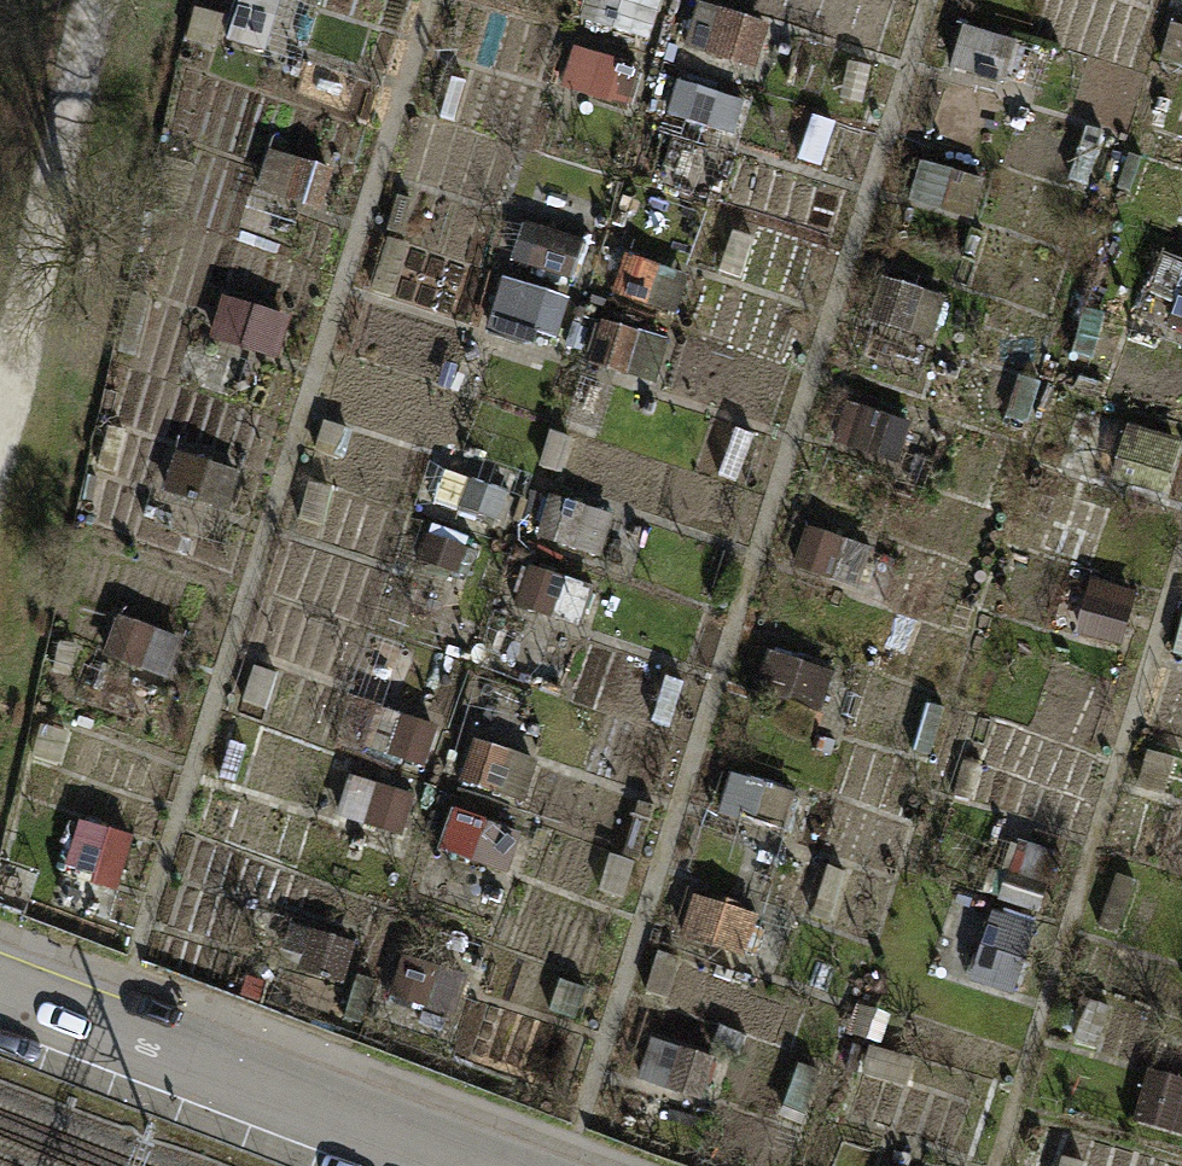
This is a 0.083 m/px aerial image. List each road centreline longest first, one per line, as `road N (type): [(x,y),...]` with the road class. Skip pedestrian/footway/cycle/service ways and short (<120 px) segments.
road 1 (unclassified): [(460,1165),(0,995)]
road 2 (track): [(0,418),(97,0)]

